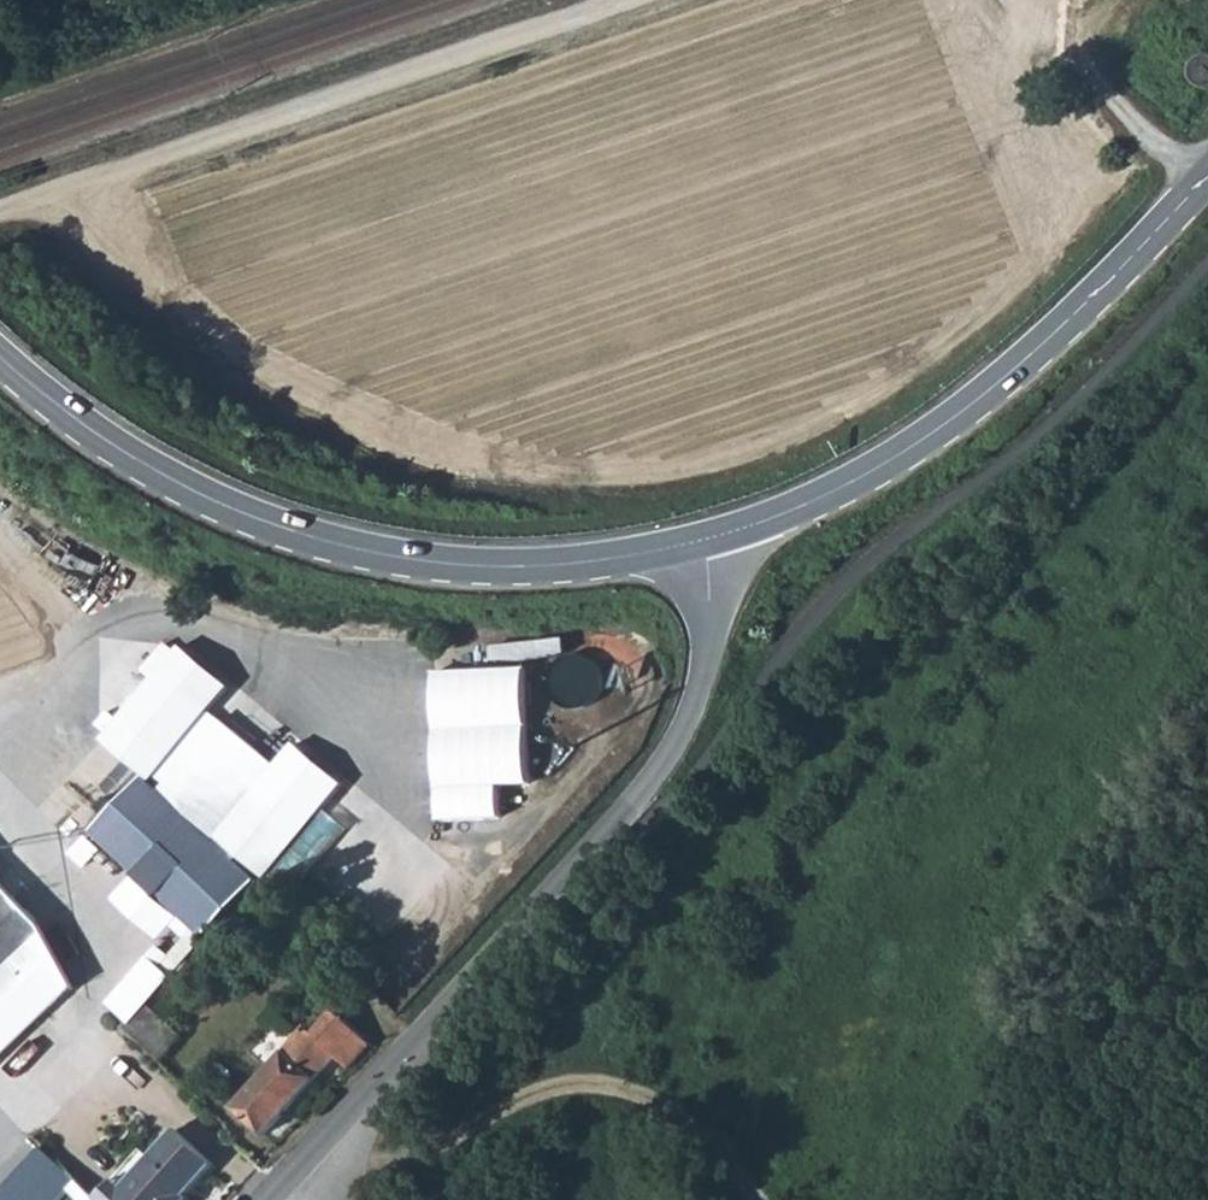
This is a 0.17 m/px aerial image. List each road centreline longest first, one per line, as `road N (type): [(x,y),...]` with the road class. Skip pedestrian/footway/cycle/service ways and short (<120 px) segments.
road 1 (unclassified): [(264,1199),(423,1037),(675,745),(707,659),(708,537)]
road 2 (tertiary): [(708,537),(558,564),(485,565),(406,560),(309,539),(169,478),(0,351)]
road 3 (track): [(633,0),(0,213)]
road 4 (tertiary): [(1207,175),(1069,319),(962,412),(812,502),(708,537)]
road 5 (track): [(276,1186),(423,1152),(519,1097),(609,1084),(668,1106),(724,1156),(756,1199)]
road 6 (track): [(1205,179),(1130,116),(1033,0)]
road 7 (track): [(0,544),(104,662)]

